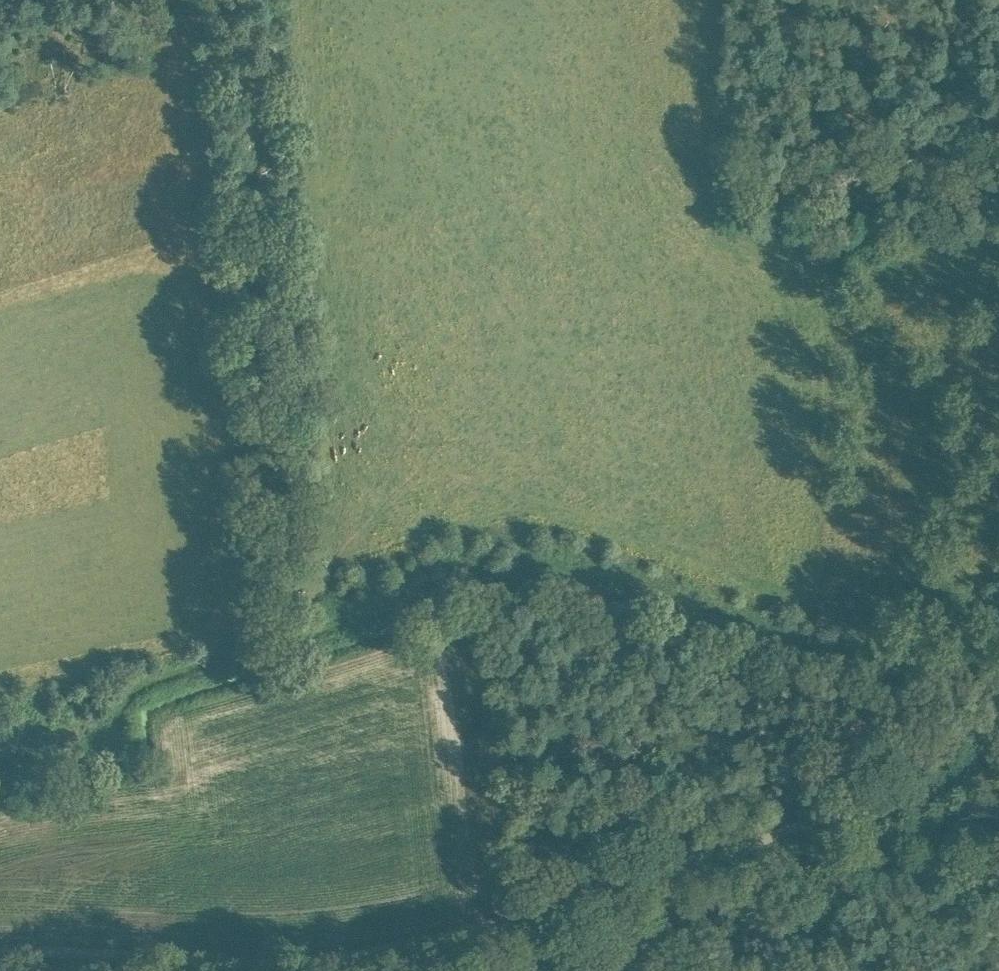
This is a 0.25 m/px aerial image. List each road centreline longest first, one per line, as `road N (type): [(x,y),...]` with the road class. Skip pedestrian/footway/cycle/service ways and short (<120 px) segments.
road 1 (tertiary): [(490,970),(998,810)]

